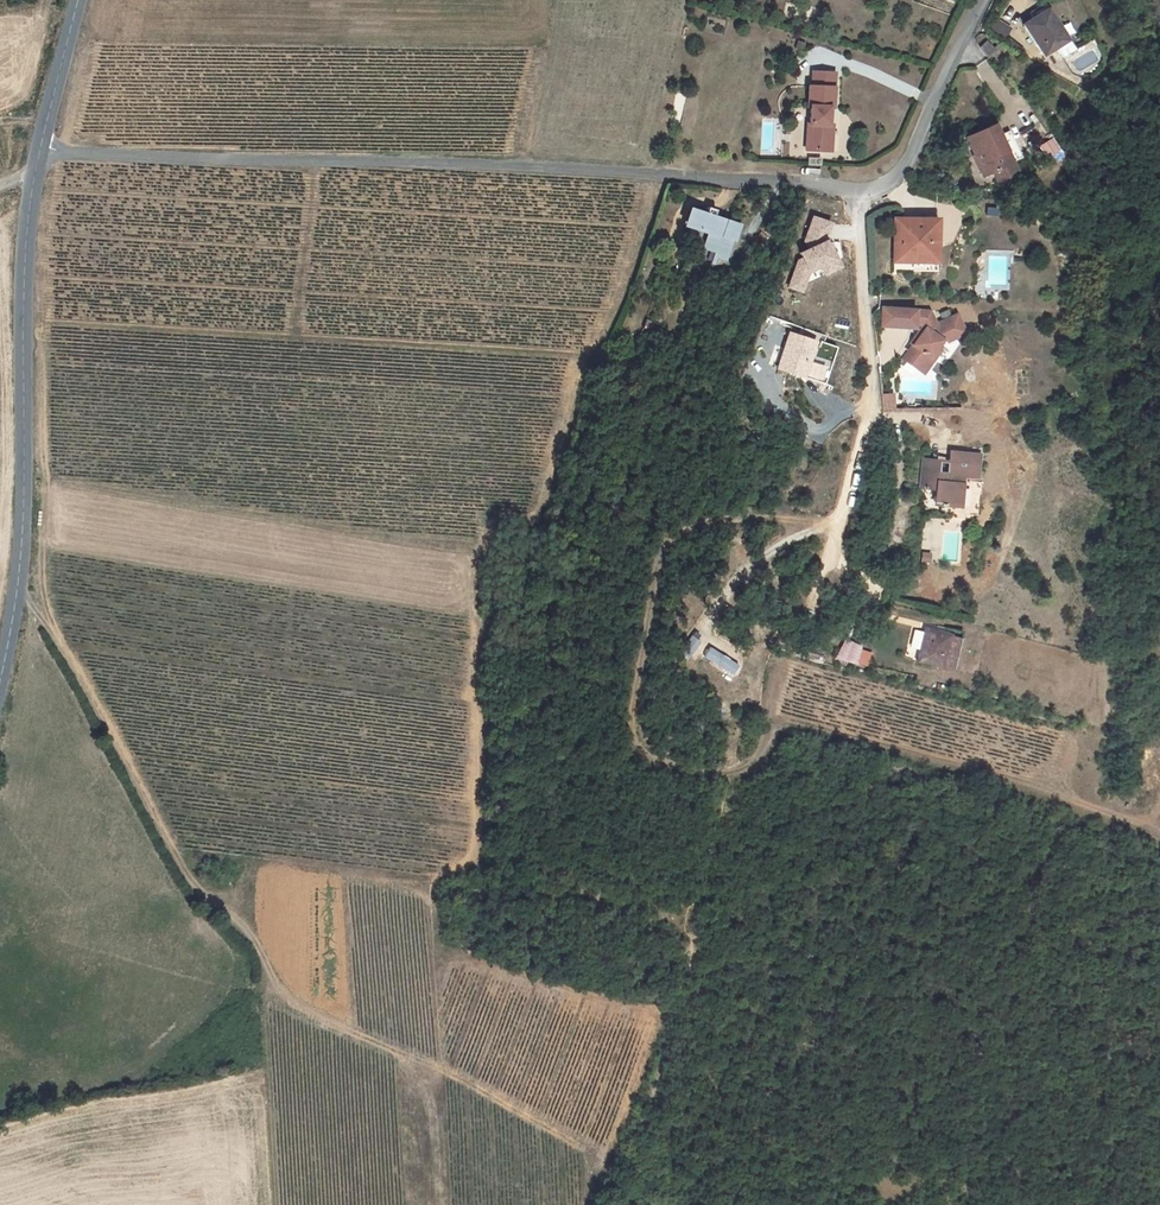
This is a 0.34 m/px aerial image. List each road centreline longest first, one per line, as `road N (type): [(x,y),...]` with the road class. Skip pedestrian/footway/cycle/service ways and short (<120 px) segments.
road 1 (unclassified): [(982,0),(905,164),(872,189),(505,164),(39,151)]
road 2 (track): [(18,585),(129,760),(185,872),(238,921),(281,997),(442,1069),(603,1156)]
road 3 (track): [(838,518),(711,520),(663,549),(632,722),(635,742),(650,758),(693,772),(736,772),(759,754),(774,723)]
road 4 (tertiary): [(0,676),(18,585),(21,297),(39,151)]
road 5 (track): [(736,772),(702,895),(689,910),(690,958),(603,1156)]
road 6 (tertiary): [(39,151),(74,0)]

